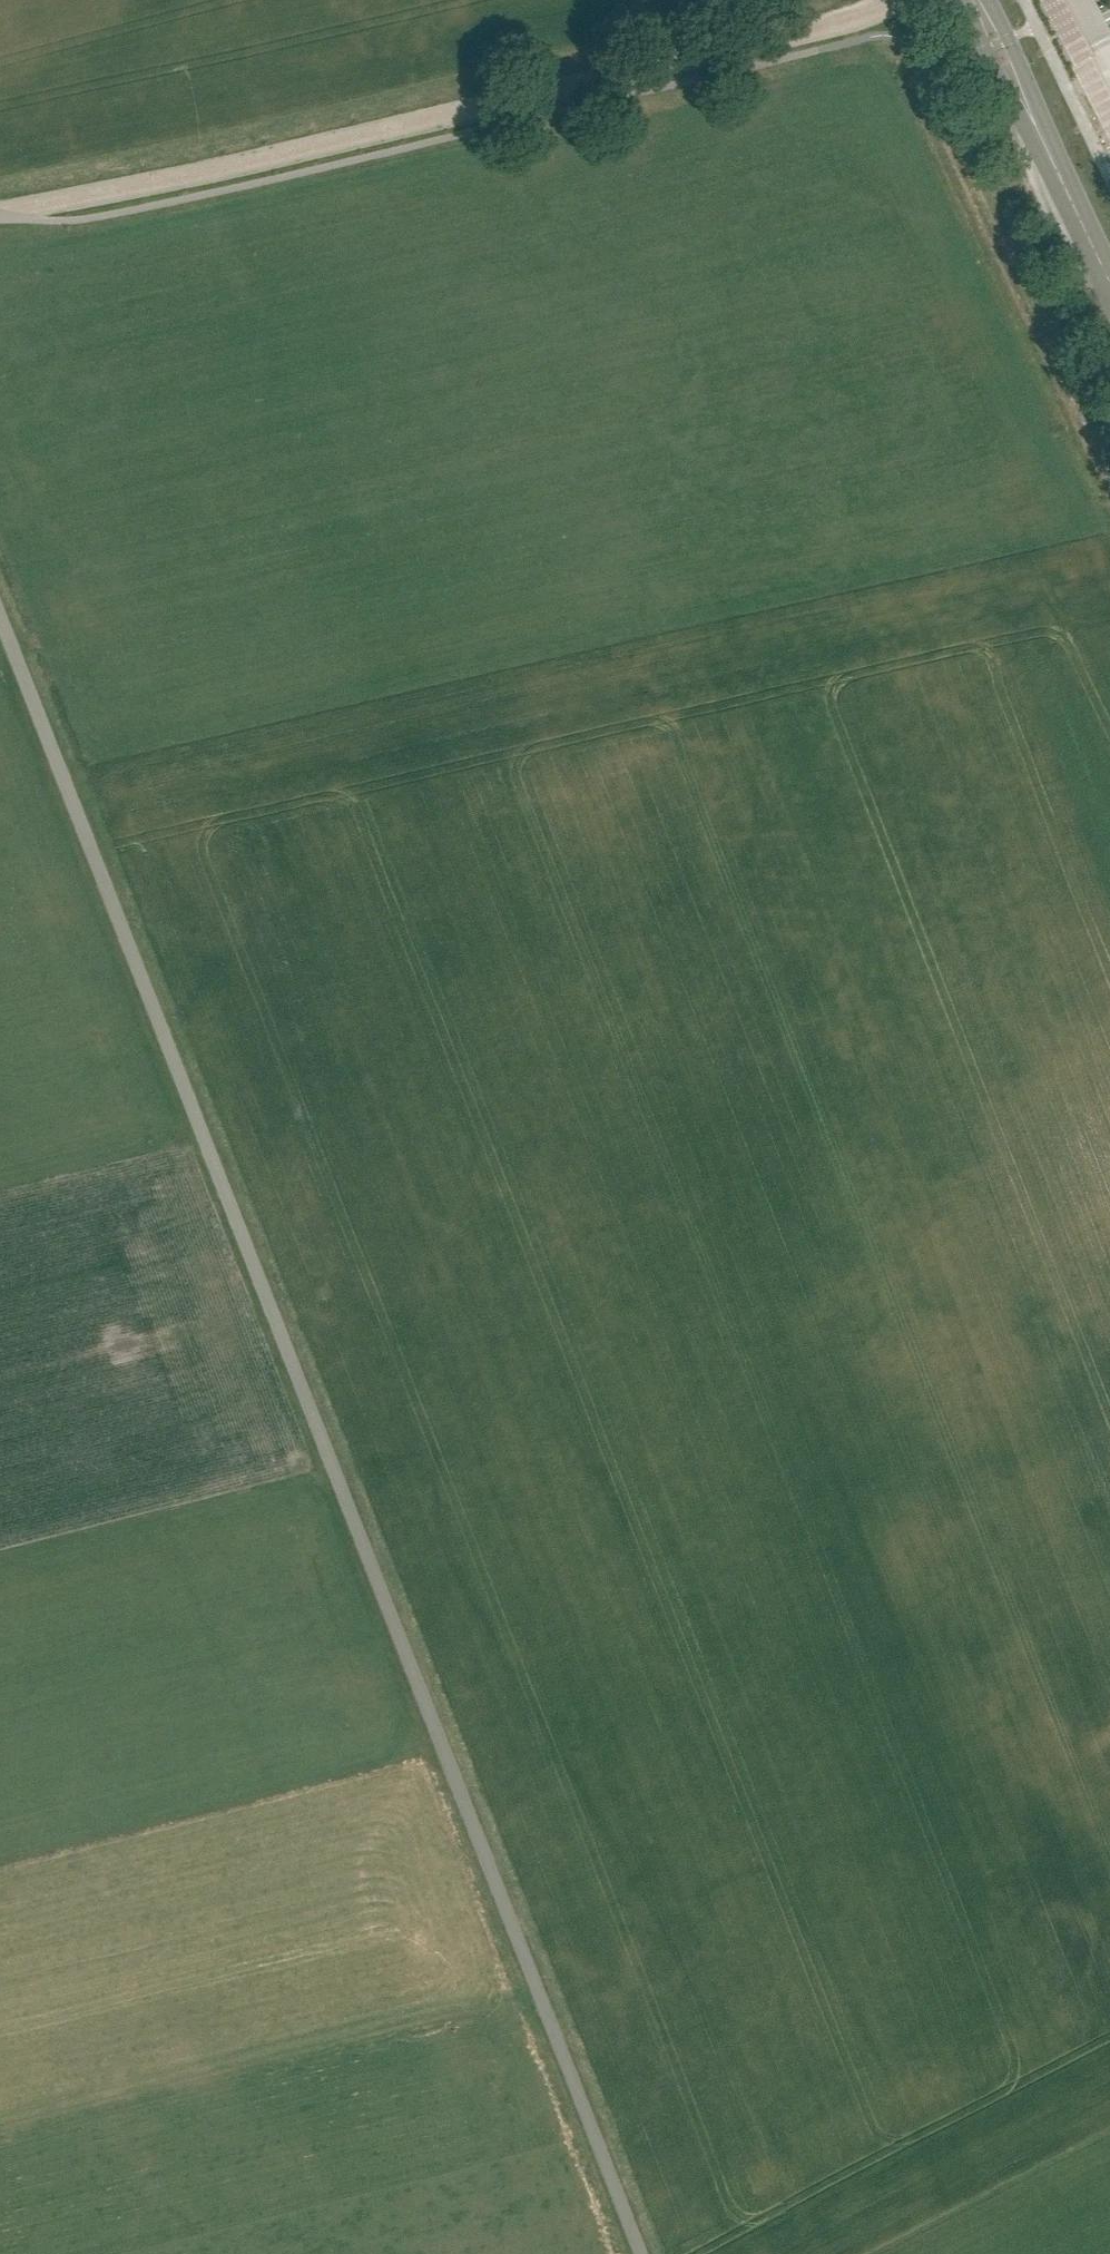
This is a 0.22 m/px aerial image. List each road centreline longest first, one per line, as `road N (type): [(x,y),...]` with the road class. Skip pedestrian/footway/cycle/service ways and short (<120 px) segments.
road 1 (unclassified): [(643,2253),(0,613)]
road 2 (track): [(0,211),(285,153),(870,16),(906,0)]
road 3 (tertiary): [(1109,277),(1029,107)]
road 4 (tertiary): [(975,0),(1004,77),(1029,107)]

